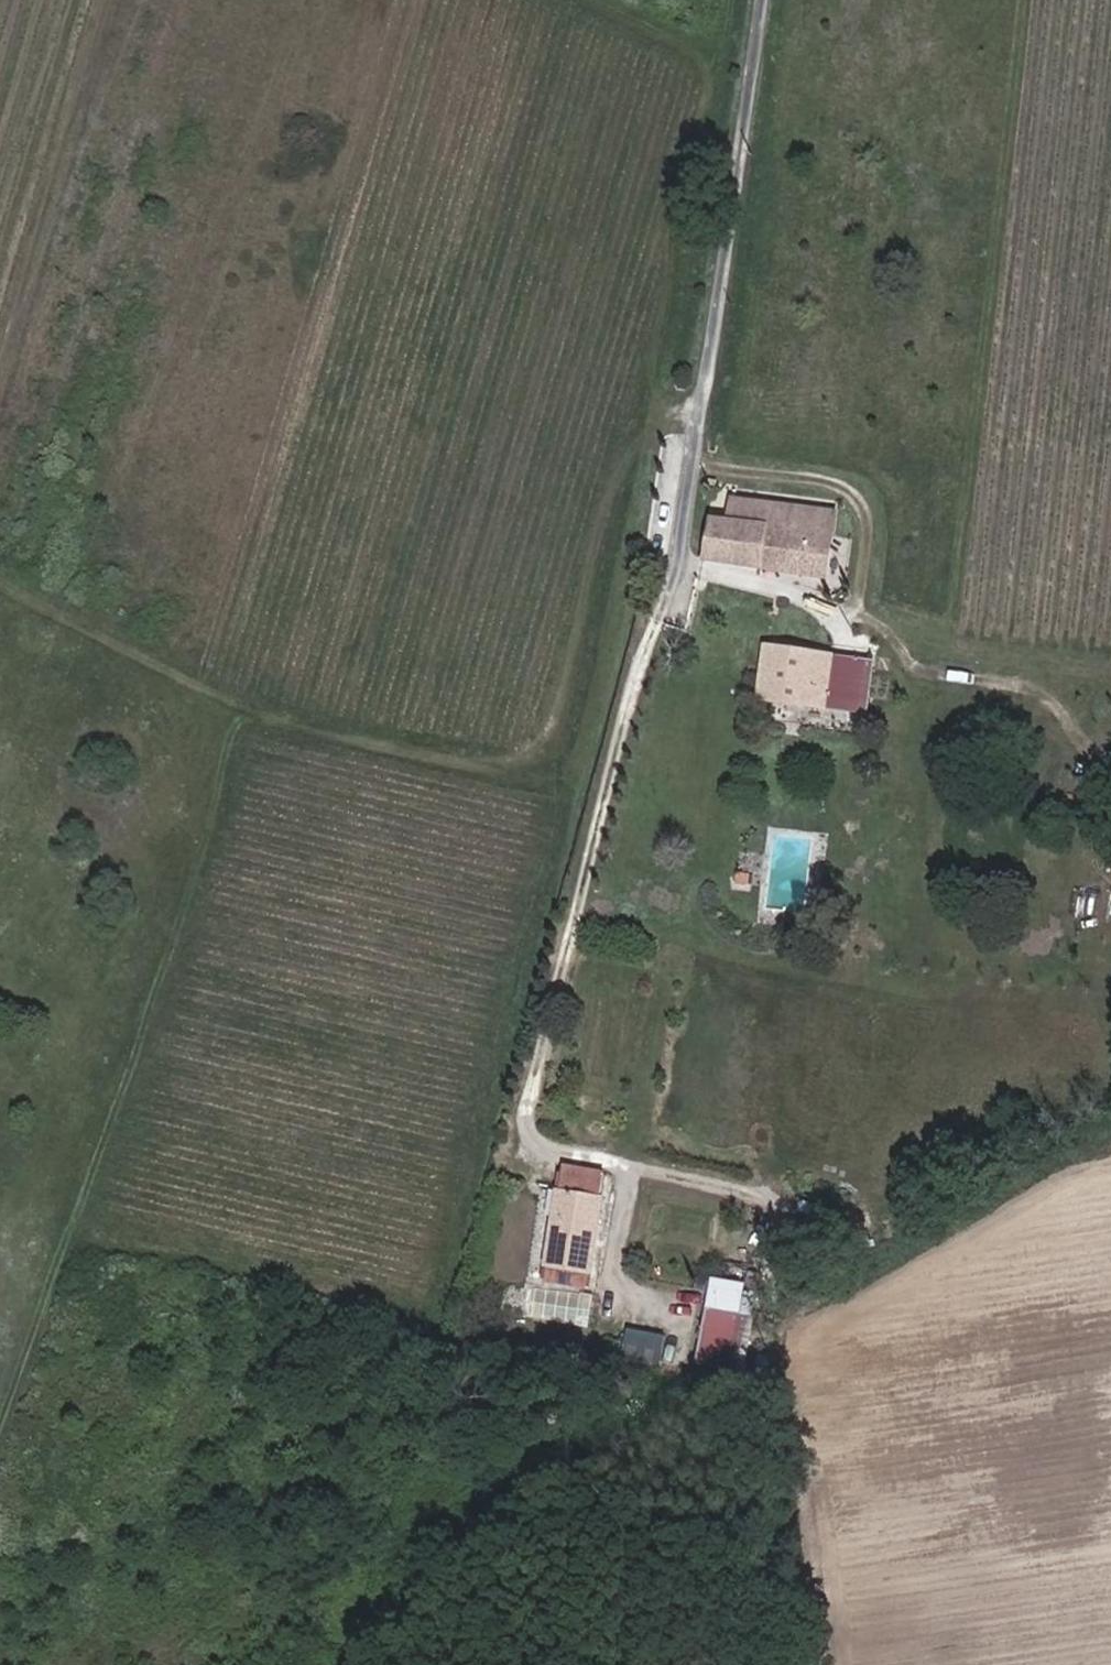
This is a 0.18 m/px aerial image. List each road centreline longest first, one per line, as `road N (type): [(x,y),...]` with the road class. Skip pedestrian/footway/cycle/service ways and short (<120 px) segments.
road 1 (unclassified): [(759,0),(644,751),(470,1298)]

